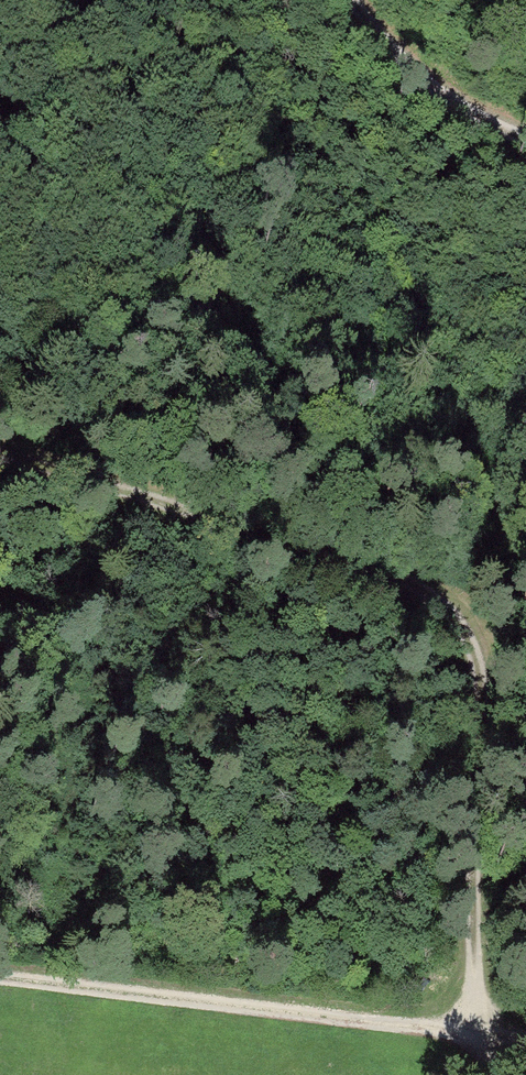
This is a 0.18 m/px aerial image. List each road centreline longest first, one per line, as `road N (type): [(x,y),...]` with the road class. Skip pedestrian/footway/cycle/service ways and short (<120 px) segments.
road 1 (track): [(485,1031),(473,667),(452,609),(392,566),(143,510),(0,451)]
road 2 (track): [(525,1038),(0,970)]
road 3 (track): [(404,0),(489,105),(525,123)]

